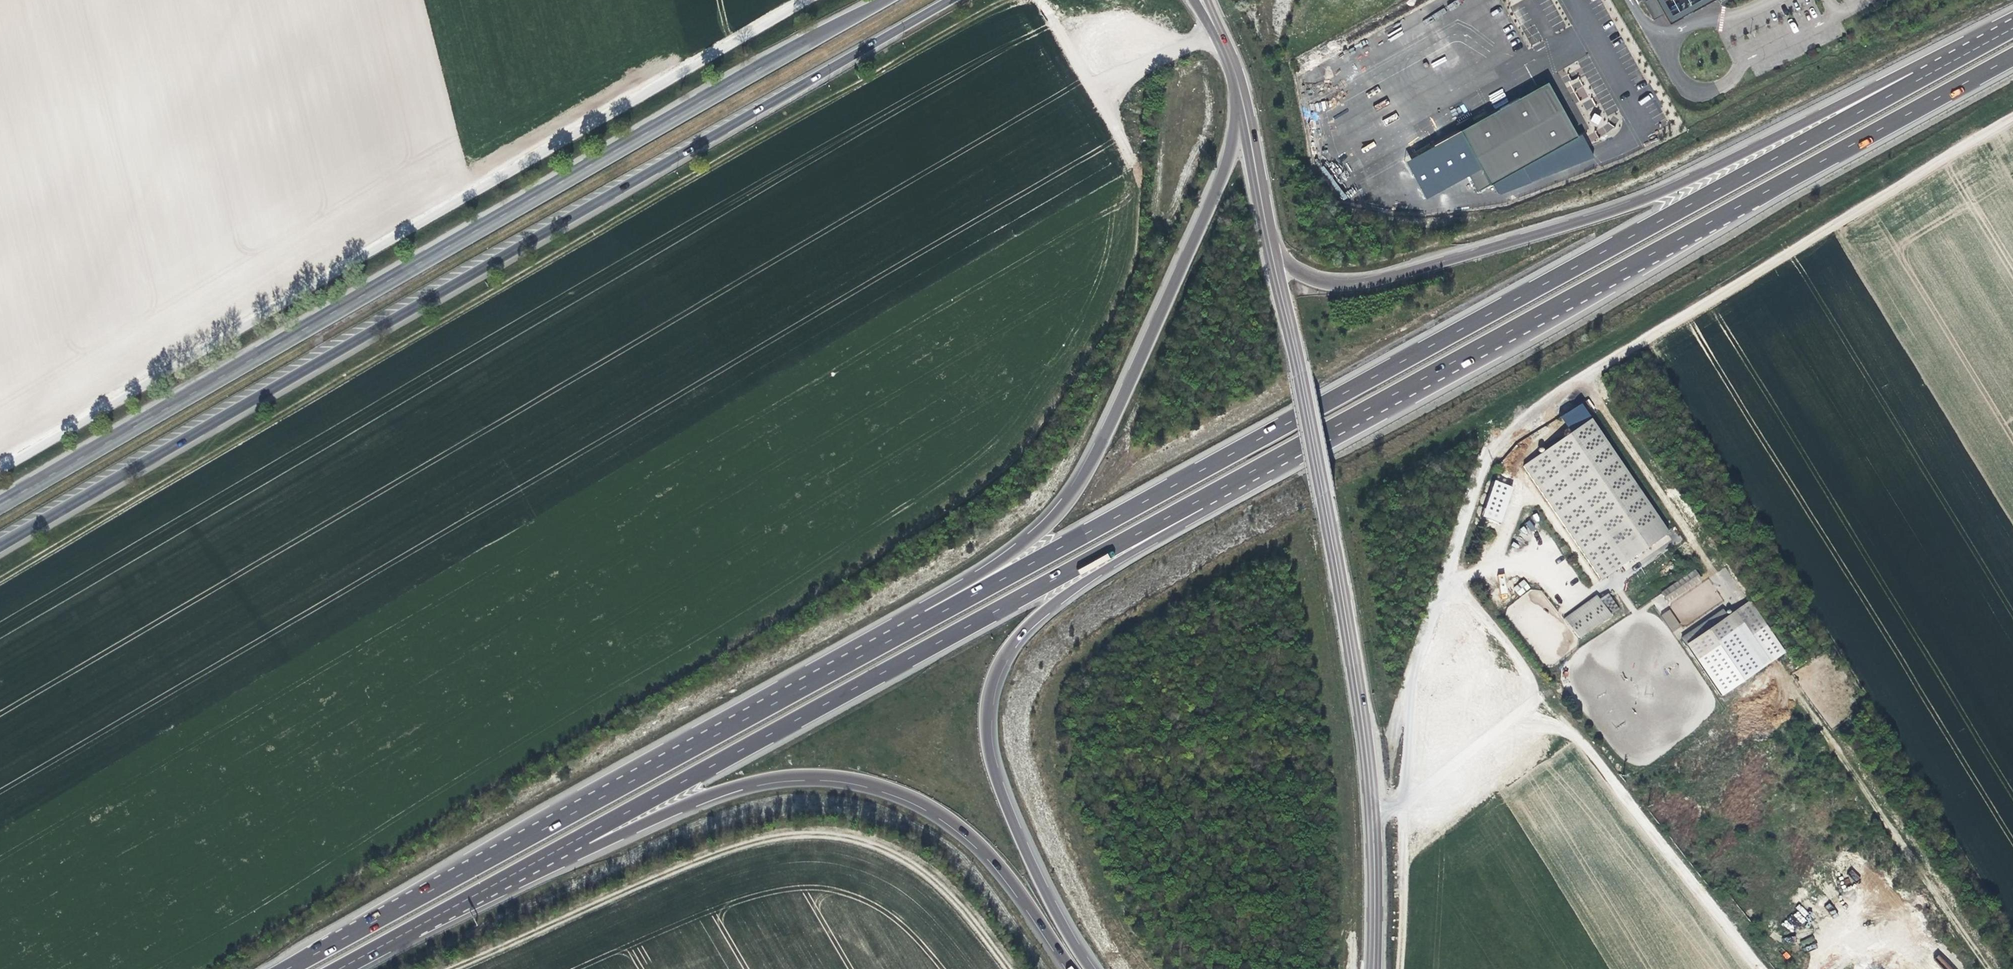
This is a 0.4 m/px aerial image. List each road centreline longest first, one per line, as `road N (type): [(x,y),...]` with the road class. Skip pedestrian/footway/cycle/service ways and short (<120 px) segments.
road 1 (track): [(1135,170),(1056,26),(1027,16),(916,58),(110,523)]
road 2 (motorway): [(1931,73),(916,627)]
road 3 (primary): [(0,545),(949,0)]
road 4 (primary): [(882,0),(0,505)]
road 5 (track): [(1403,796),(1411,682),(1488,453),(1562,390),(2012,119)]
road 6 (motorway): [(1163,521),(2012,57)]
road 7 (unclassified): [(808,0),(0,469)]
road 8 (motorway): [(427,922),(1163,521)]
road 9 (motorway): [(427,922),(726,788),(768,778),(845,778),(916,799),(977,841),(1071,968)]
road 10 (motorway): [(916,627),(286,968)]
road 11 (motorway): [(1931,73),(1624,208),(1379,281),(1320,284),(1275,261)]
road 12 (track): [(453,968),(710,854),(823,834),(892,853),(940,884),(1004,968)]
road 13 (motorway): [(1244,112),(1089,473),(1033,537),(916,627)]
road 14 (primary): [(1374,968),(1368,768),(1299,374)]
road 15 (motorway): [(1089,968),(1002,801),(986,752),(986,701),(1019,635),(1163,521)]
road 16 (track): [(1447,570),(1760,968)]
road 17 (track): [(1544,694),(1372,817)]
road 18 (primary): [(1275,261),(1244,112)]
road 19 (track): [(1212,32),(1096,98)]

